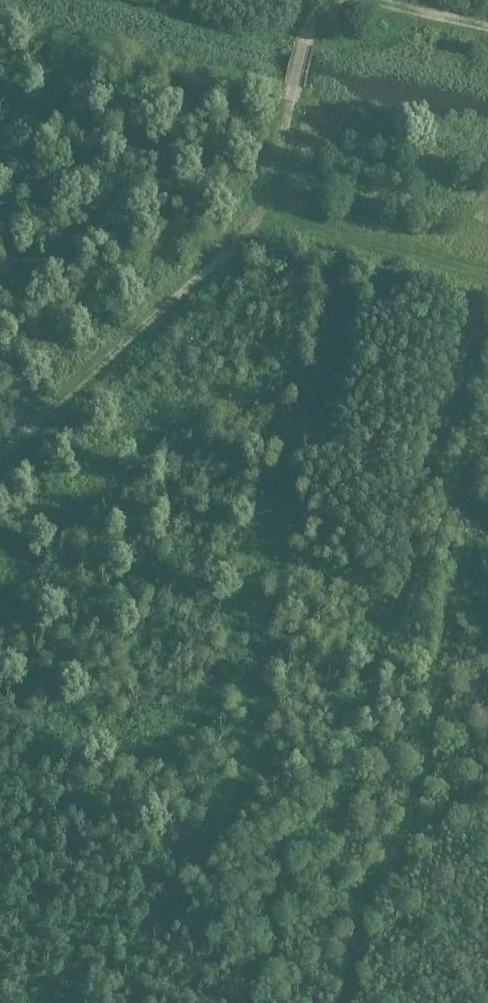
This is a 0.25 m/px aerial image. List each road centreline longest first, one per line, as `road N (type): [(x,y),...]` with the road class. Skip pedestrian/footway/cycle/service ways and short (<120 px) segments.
road 1 (track): [(0,455),(248,234),(267,197),(292,93)]
road 2 (track): [(371,0),(487,26)]

